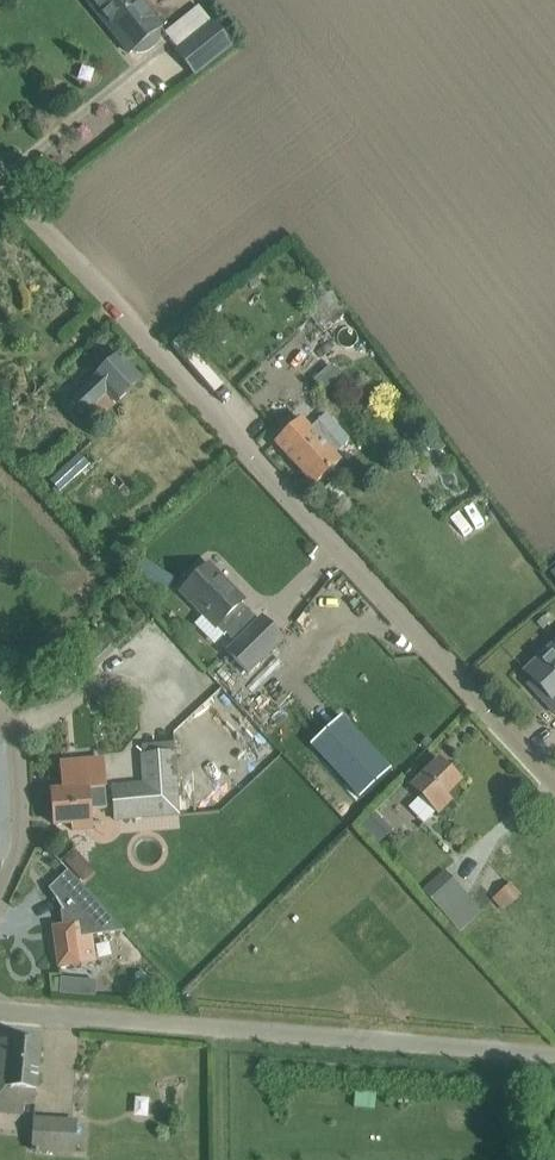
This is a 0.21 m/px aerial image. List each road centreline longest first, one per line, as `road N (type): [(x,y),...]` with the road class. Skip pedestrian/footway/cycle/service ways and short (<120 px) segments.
road 1 (unclassified): [(554,780),(0,177)]
road 2 (unclassified): [(554,1052),(0,1007)]
road 3 (unclassified): [(0,900),(23,844),(18,728),(0,709)]

